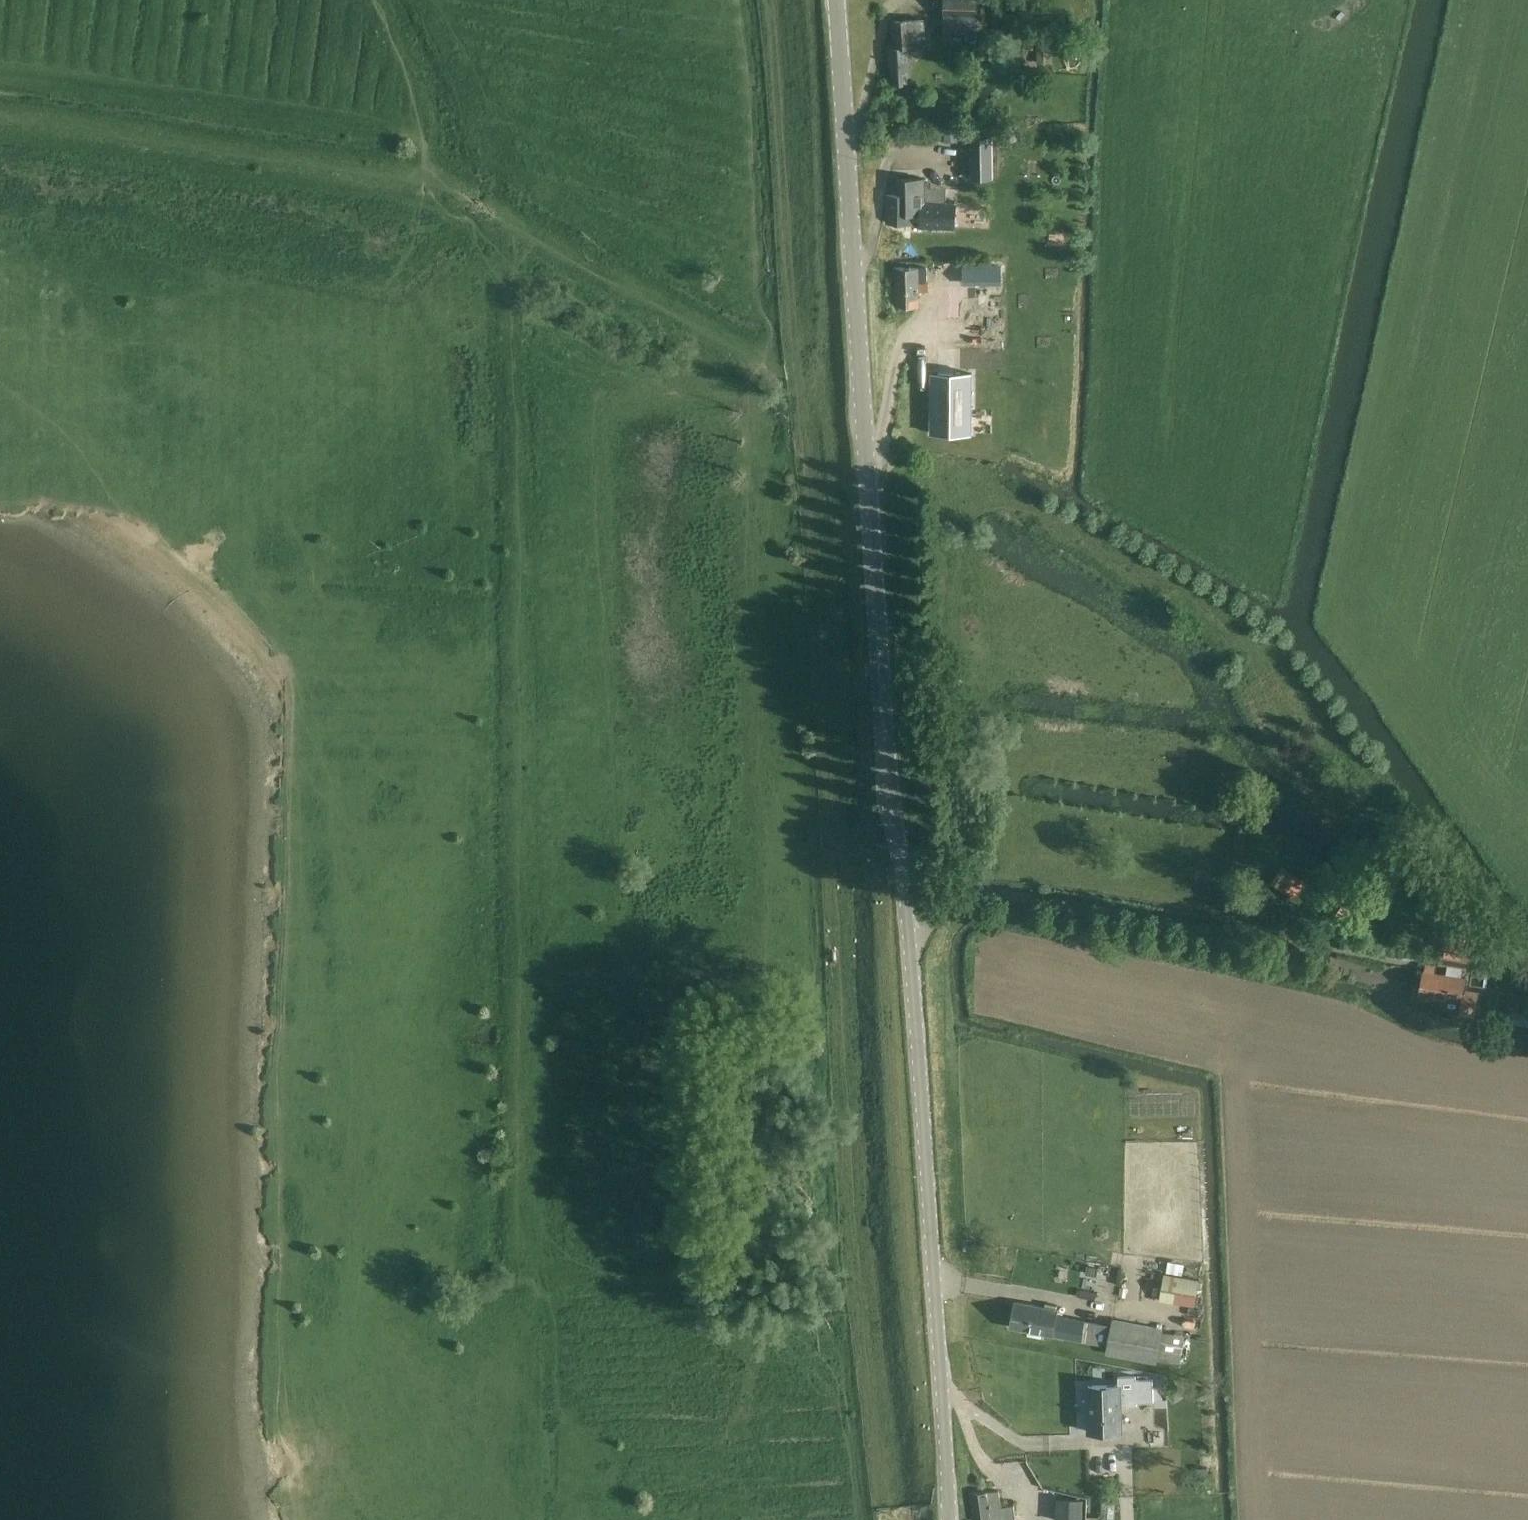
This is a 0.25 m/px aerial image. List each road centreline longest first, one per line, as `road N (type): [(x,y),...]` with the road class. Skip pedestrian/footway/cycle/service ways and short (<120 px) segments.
road 1 (tertiary): [(950,1519),(910,946),(886,760),(837,0)]

